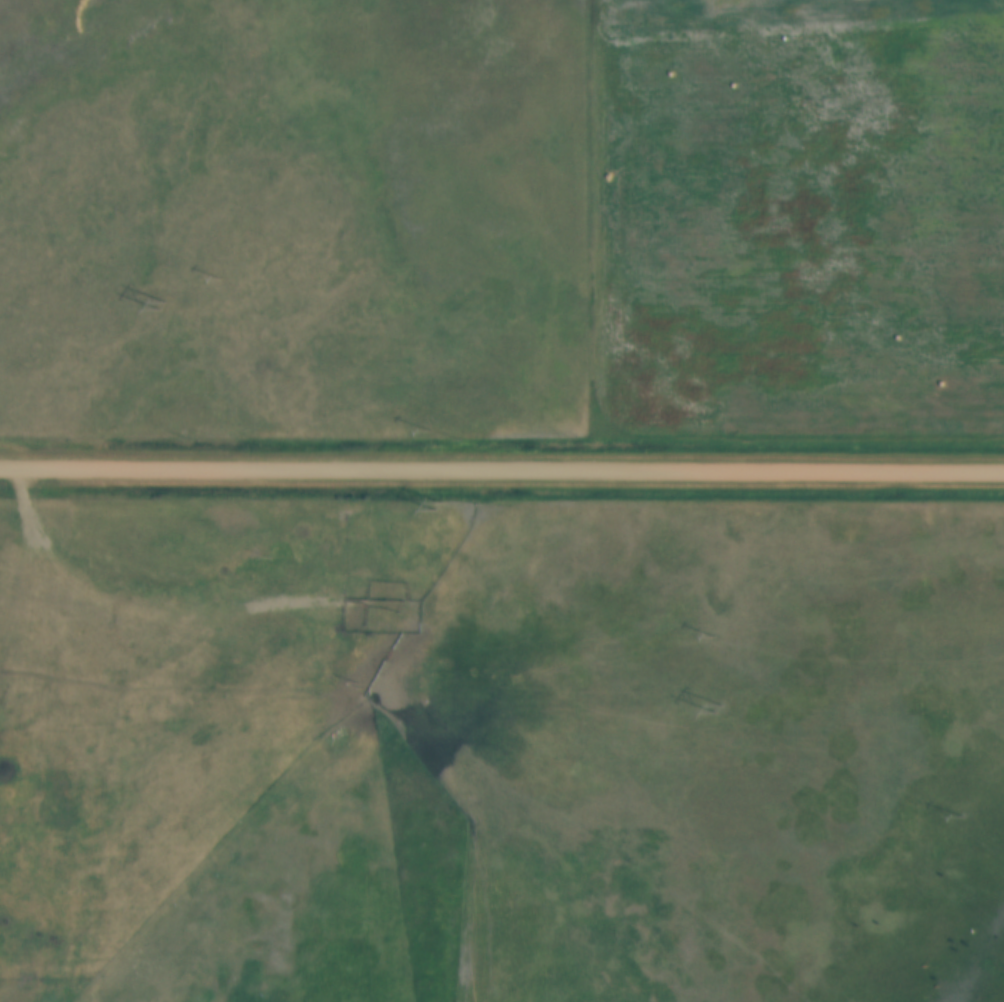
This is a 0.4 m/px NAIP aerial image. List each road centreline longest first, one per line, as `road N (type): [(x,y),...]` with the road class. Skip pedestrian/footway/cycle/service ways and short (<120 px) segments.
road 1 (residential): [(0,464),(1003,469)]
road 2 (track): [(0,692),(11,645),(22,464)]

